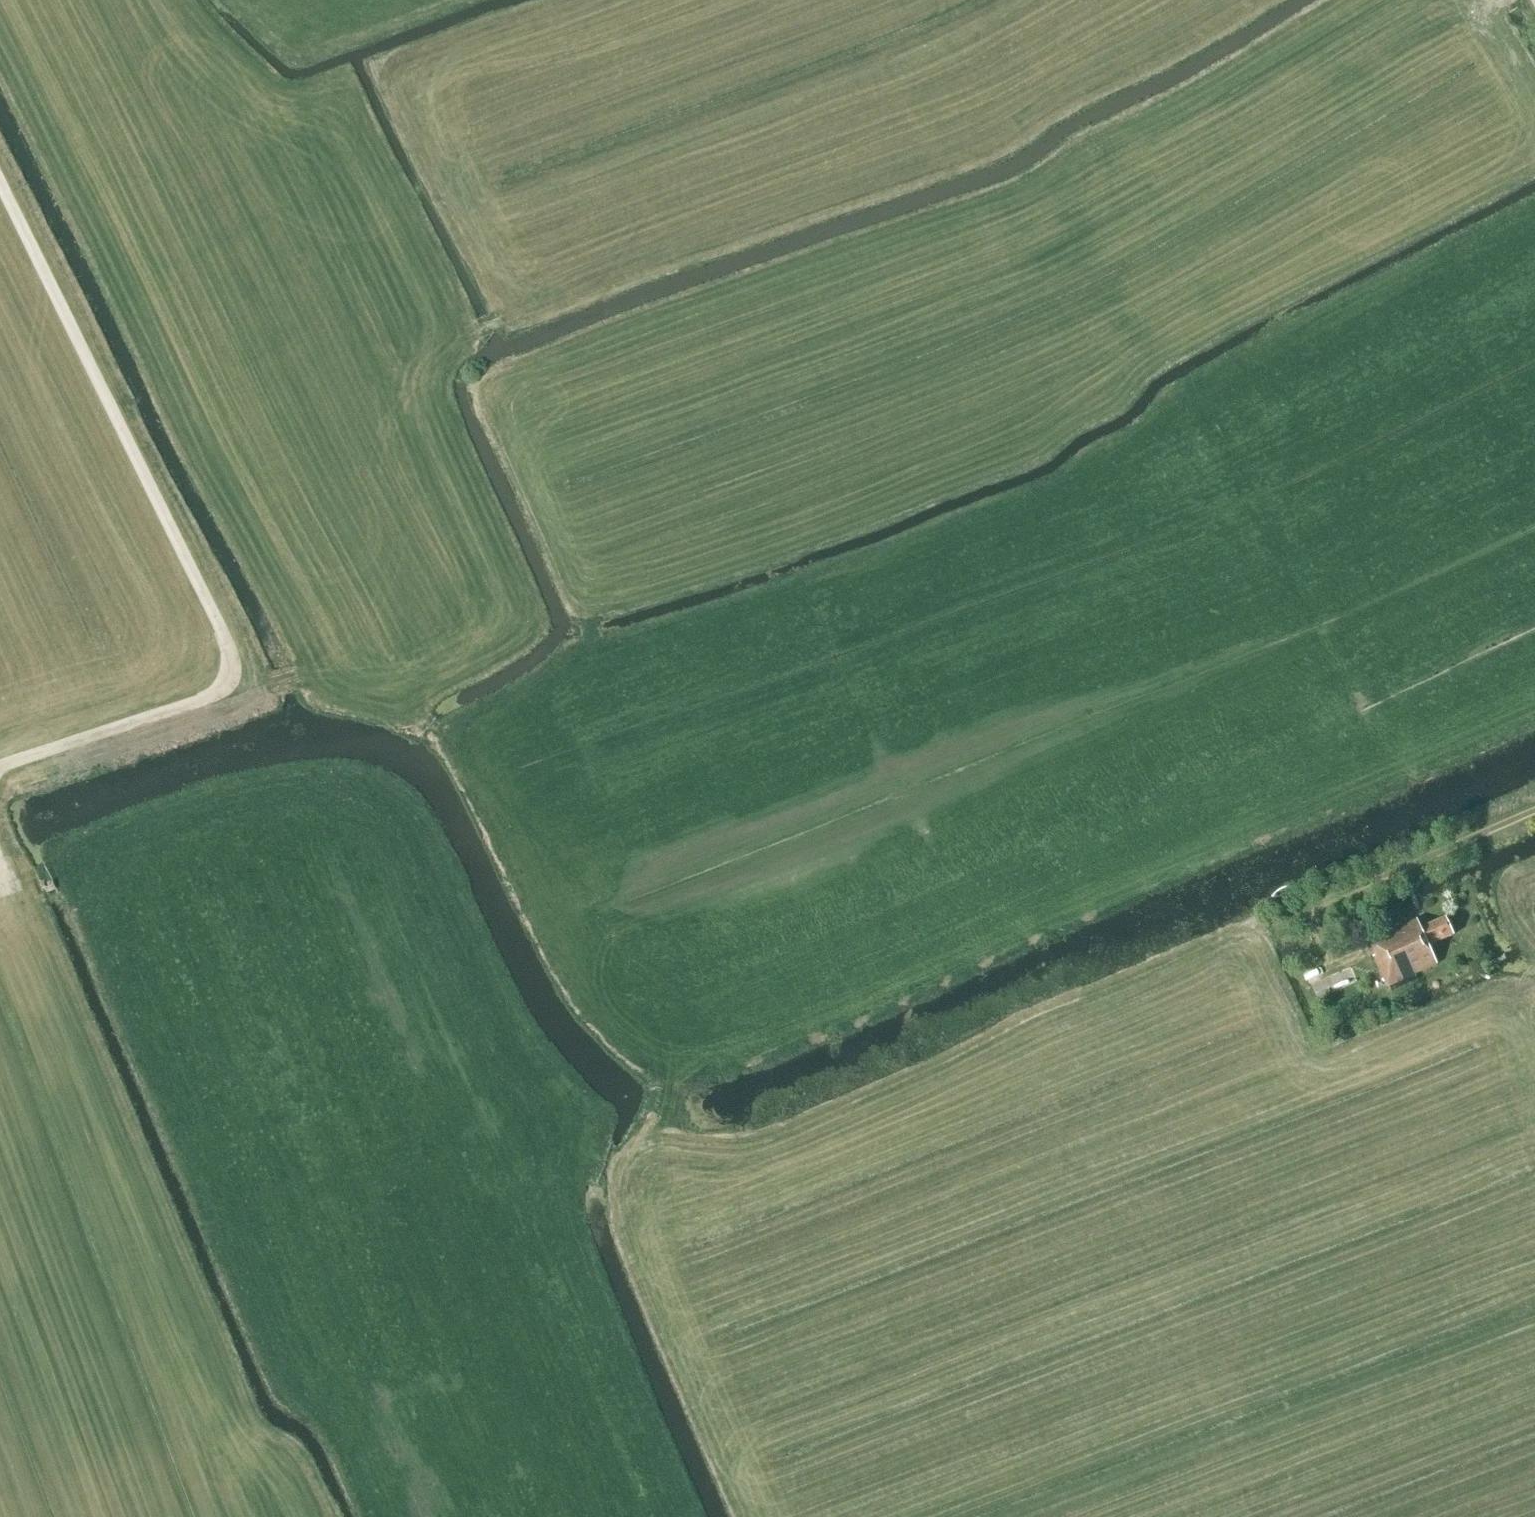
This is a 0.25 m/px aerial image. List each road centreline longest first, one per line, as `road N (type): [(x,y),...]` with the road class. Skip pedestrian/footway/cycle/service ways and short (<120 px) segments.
road 1 (track): [(0,184),(232,664),(212,695),(0,768)]
road 2 (track): [(1325,952),(1314,919),(1320,907),(1534,811)]

